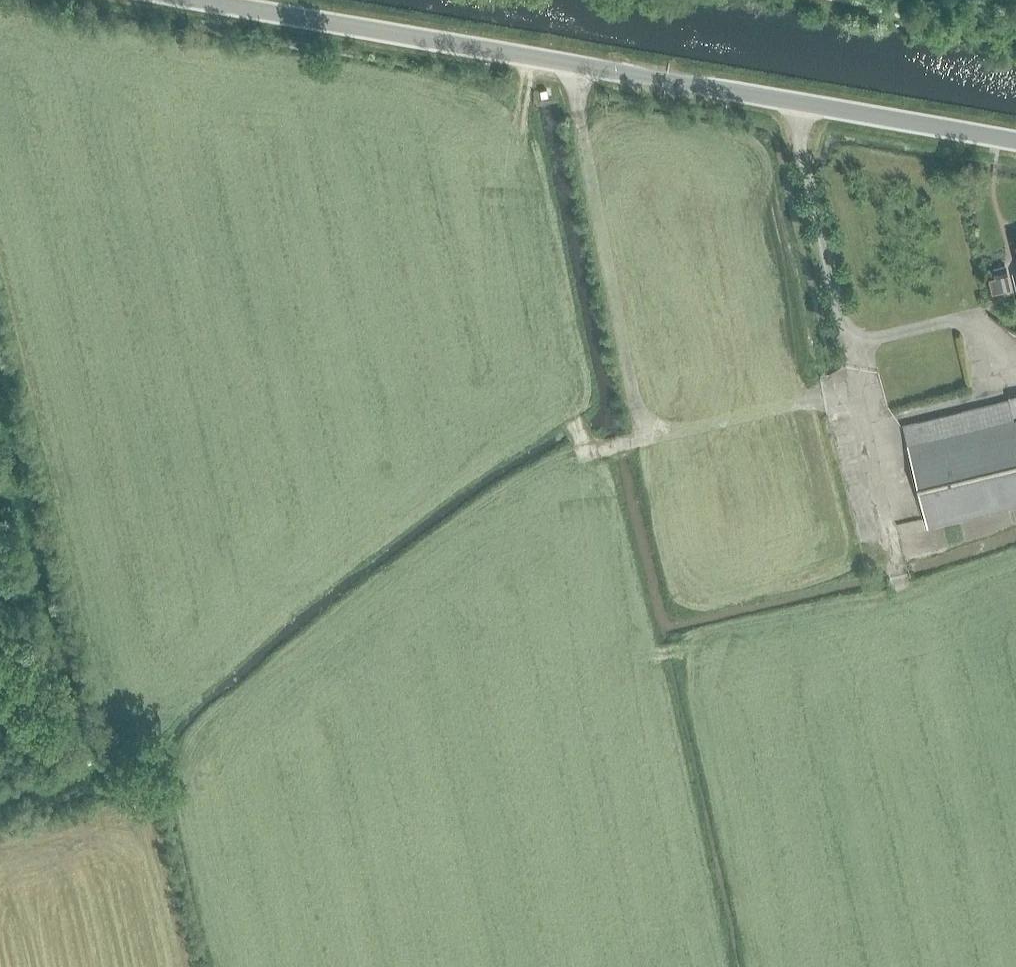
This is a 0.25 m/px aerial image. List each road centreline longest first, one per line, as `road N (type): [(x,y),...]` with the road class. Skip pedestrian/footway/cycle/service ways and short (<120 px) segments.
road 1 (secondary): [(1015,141),(196,0)]

